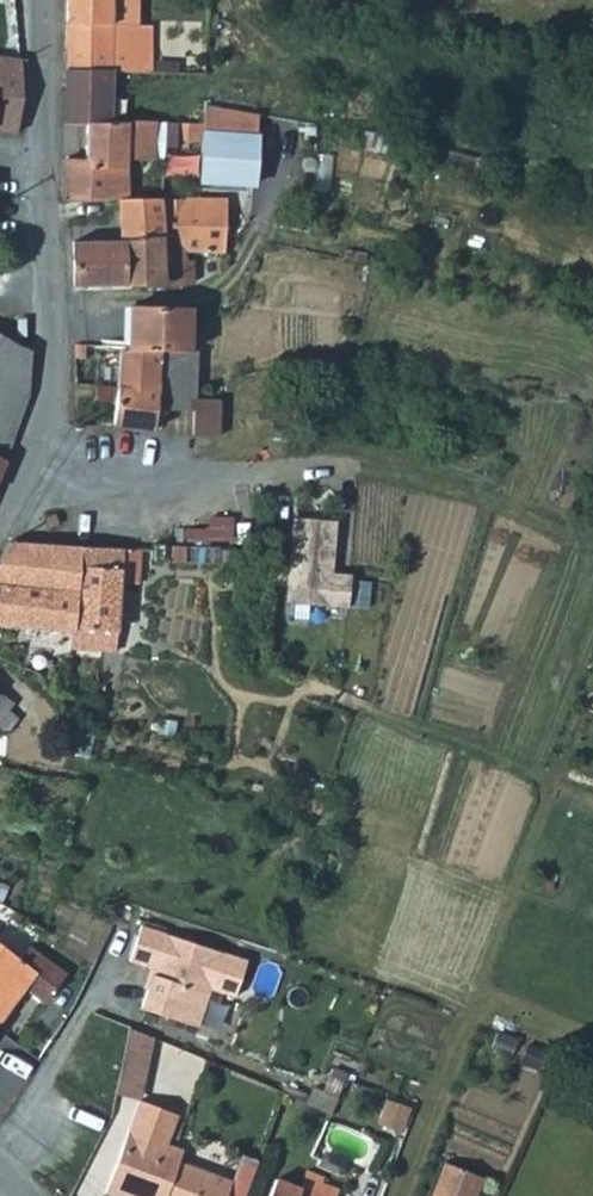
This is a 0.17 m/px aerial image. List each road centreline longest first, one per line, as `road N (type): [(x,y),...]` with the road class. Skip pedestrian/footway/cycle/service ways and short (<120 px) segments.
road 1 (unclassified): [(38,158),(53,399),(38,469),(0,525)]
road 2 (unclassified): [(38,0),(38,158)]

